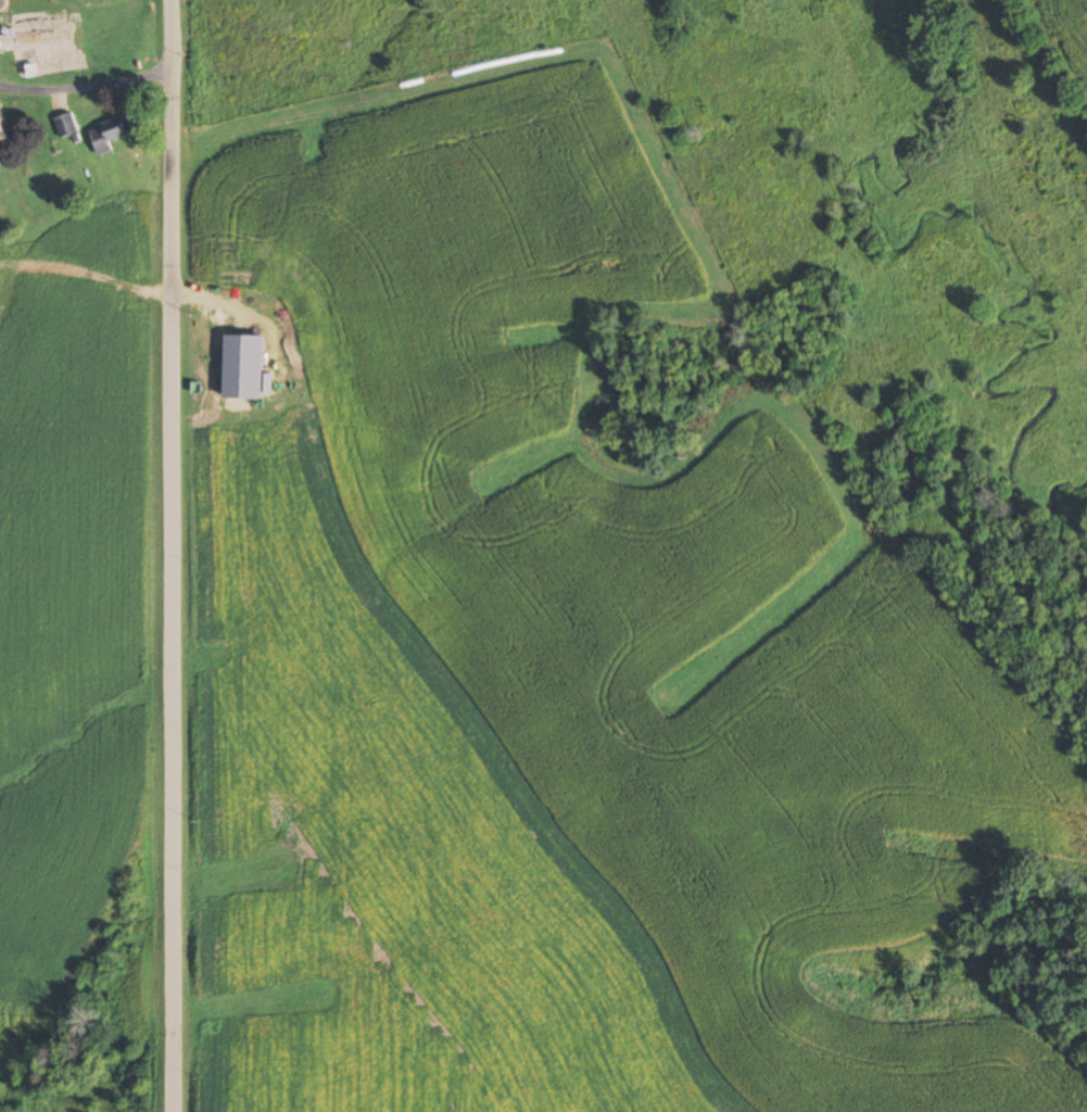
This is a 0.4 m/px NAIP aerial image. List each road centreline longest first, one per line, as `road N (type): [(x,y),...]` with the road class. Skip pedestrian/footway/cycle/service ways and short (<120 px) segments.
road 1 (tertiary): [(169,0),(173,1111)]

